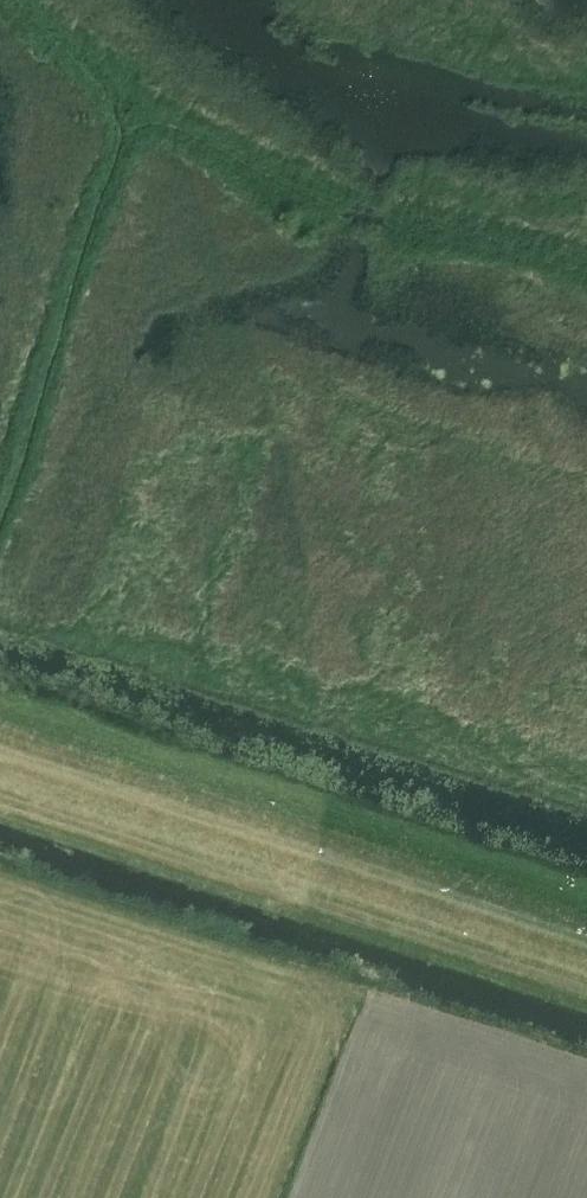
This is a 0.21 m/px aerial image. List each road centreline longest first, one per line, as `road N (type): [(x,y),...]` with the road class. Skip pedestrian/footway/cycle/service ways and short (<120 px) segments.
road 1 (track): [(125,110),(335,207),(586,266)]
road 2 (track): [(0,495),(125,110)]
road 3 (track): [(20,0),(104,75),(125,110)]

